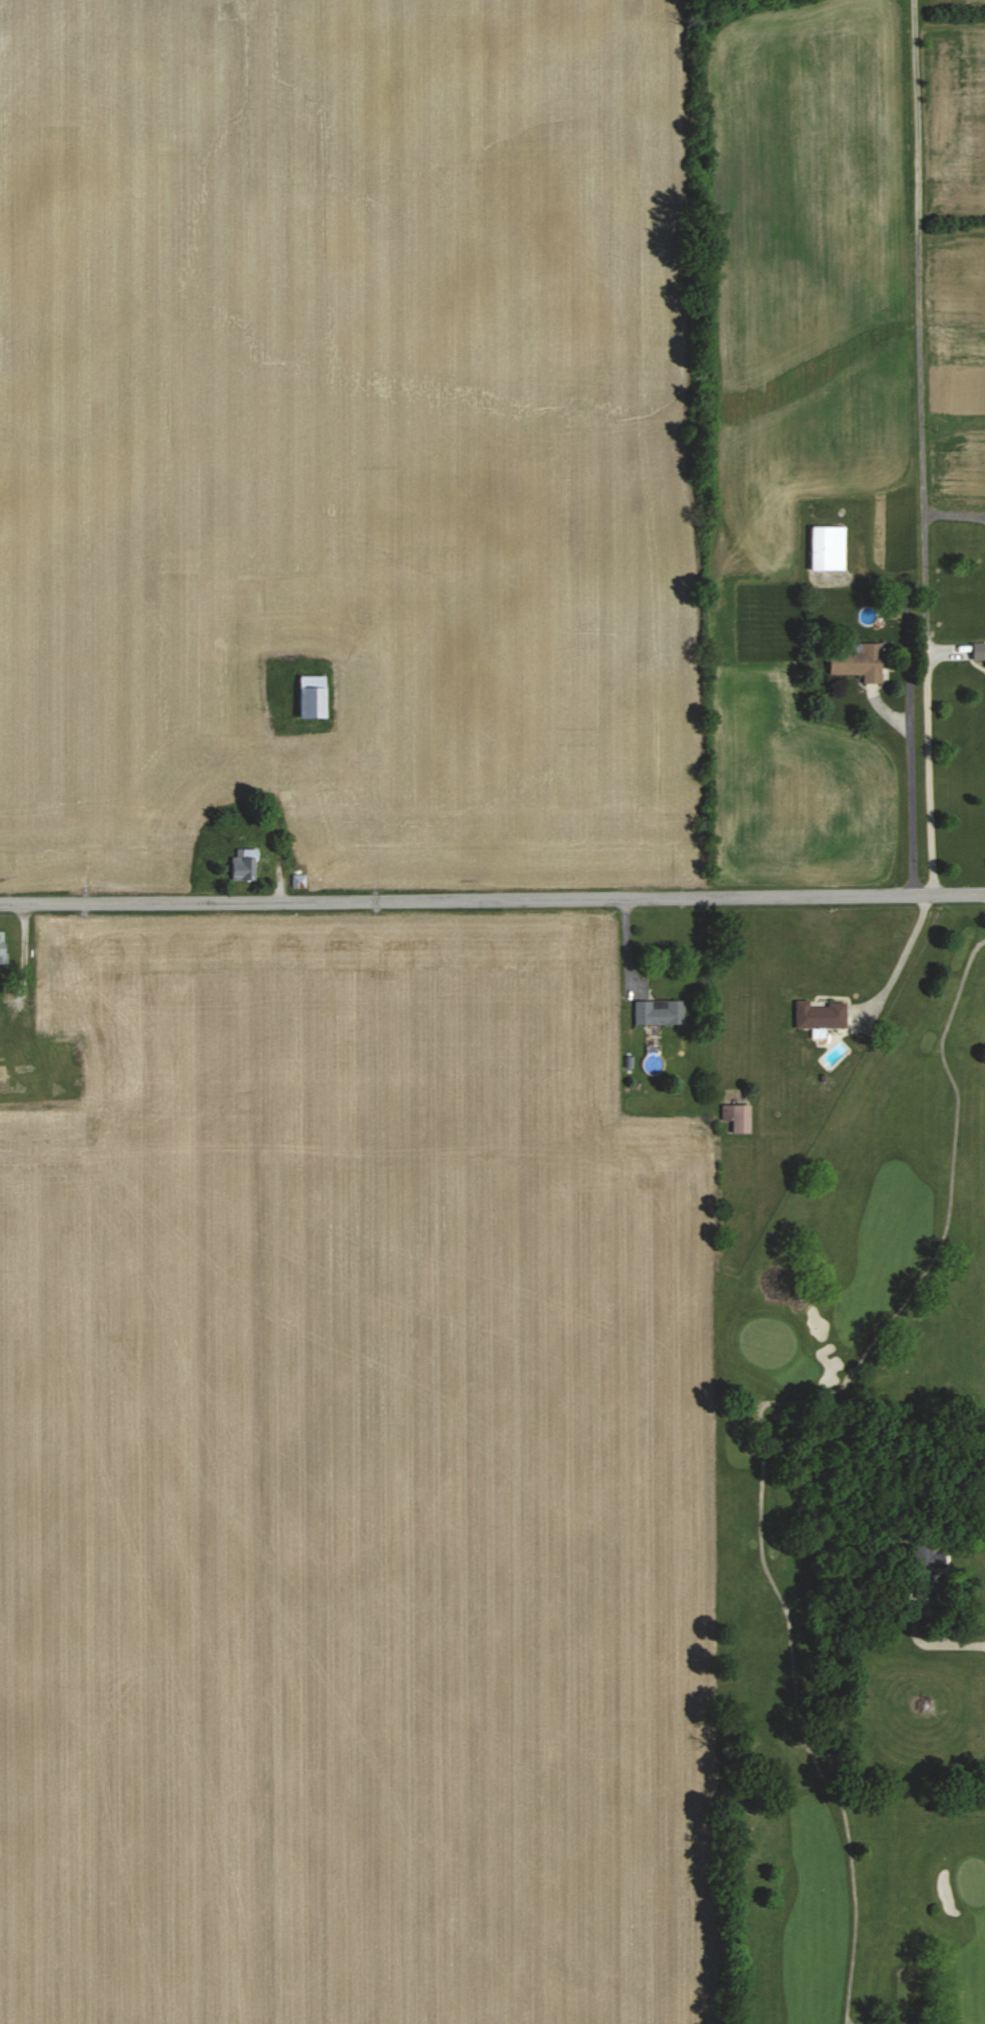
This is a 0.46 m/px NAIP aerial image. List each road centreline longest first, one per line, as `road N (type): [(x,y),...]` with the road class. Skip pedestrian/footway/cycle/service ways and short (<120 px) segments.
road 1 (tertiary): [(0,905),(984,895)]

